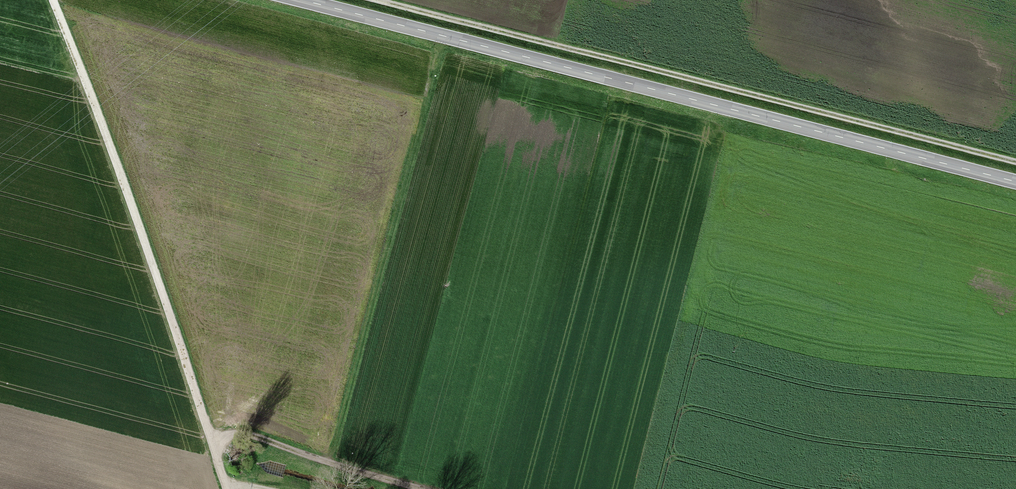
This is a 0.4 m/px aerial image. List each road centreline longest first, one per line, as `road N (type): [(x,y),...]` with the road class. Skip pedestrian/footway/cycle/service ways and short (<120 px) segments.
road 1 (secondary): [(299,0),(1015,182)]
road 2 (track): [(369,0),(1015,163)]
road 3 (track): [(228,488),(56,0)]
road 4 (track): [(215,452),(240,435),(254,436),(418,488)]

